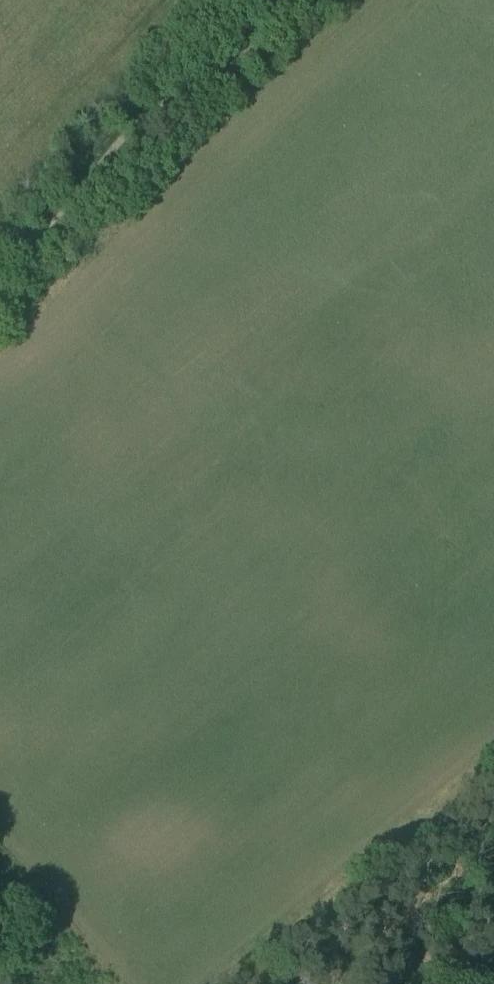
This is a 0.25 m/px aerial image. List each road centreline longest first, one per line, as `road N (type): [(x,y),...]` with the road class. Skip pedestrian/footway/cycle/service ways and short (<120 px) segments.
road 1 (track): [(206,983),(493,758)]

